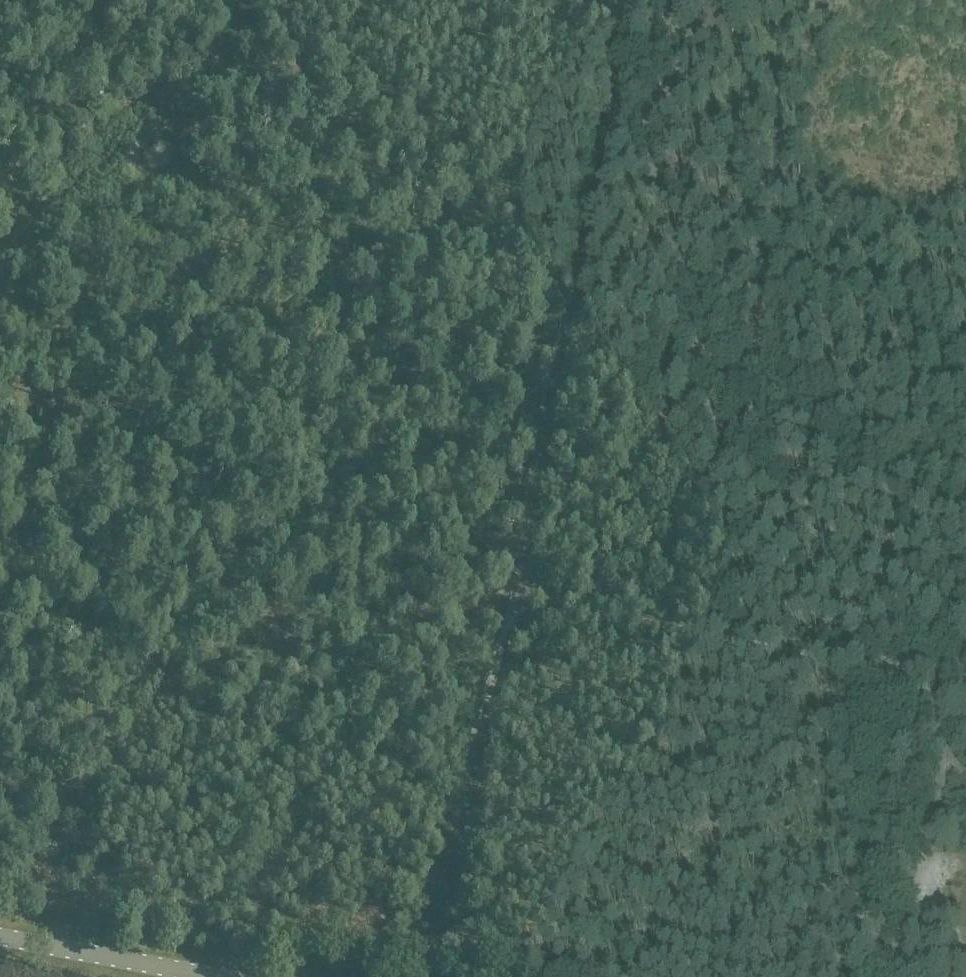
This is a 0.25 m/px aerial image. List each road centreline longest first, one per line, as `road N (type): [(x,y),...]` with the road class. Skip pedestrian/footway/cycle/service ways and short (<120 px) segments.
road 1 (track): [(464,818),(513,601),(622,0)]
road 2 (track): [(965,657),(939,678),(513,601)]
road 3 (track): [(903,976),(947,748)]
road 4 (tertiary): [(220,976),(0,936)]
road 5 (track): [(67,948),(0,792)]

